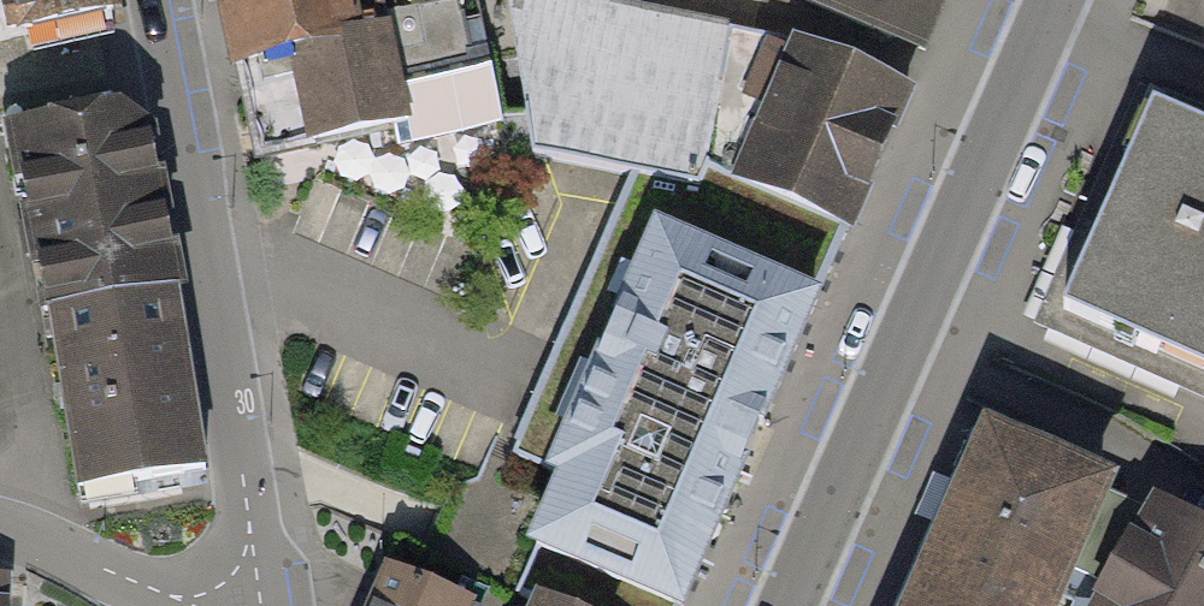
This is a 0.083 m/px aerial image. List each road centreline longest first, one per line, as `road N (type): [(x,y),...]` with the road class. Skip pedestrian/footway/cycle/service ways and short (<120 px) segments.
road 1 (residential): [(1058,0),(789,605)]
road 2 (residential): [(243,604),(250,530),(160,0)]
road 3 (residential): [(0,531),(166,593),(243,604)]

